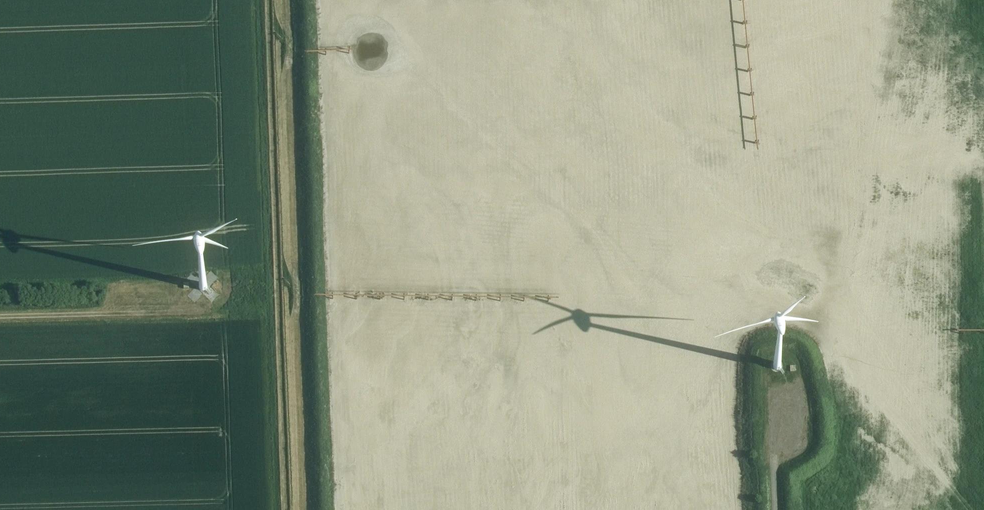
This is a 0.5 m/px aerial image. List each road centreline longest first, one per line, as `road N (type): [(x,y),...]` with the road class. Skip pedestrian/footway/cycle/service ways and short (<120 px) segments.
road 1 (track): [(0,317),(210,310)]

